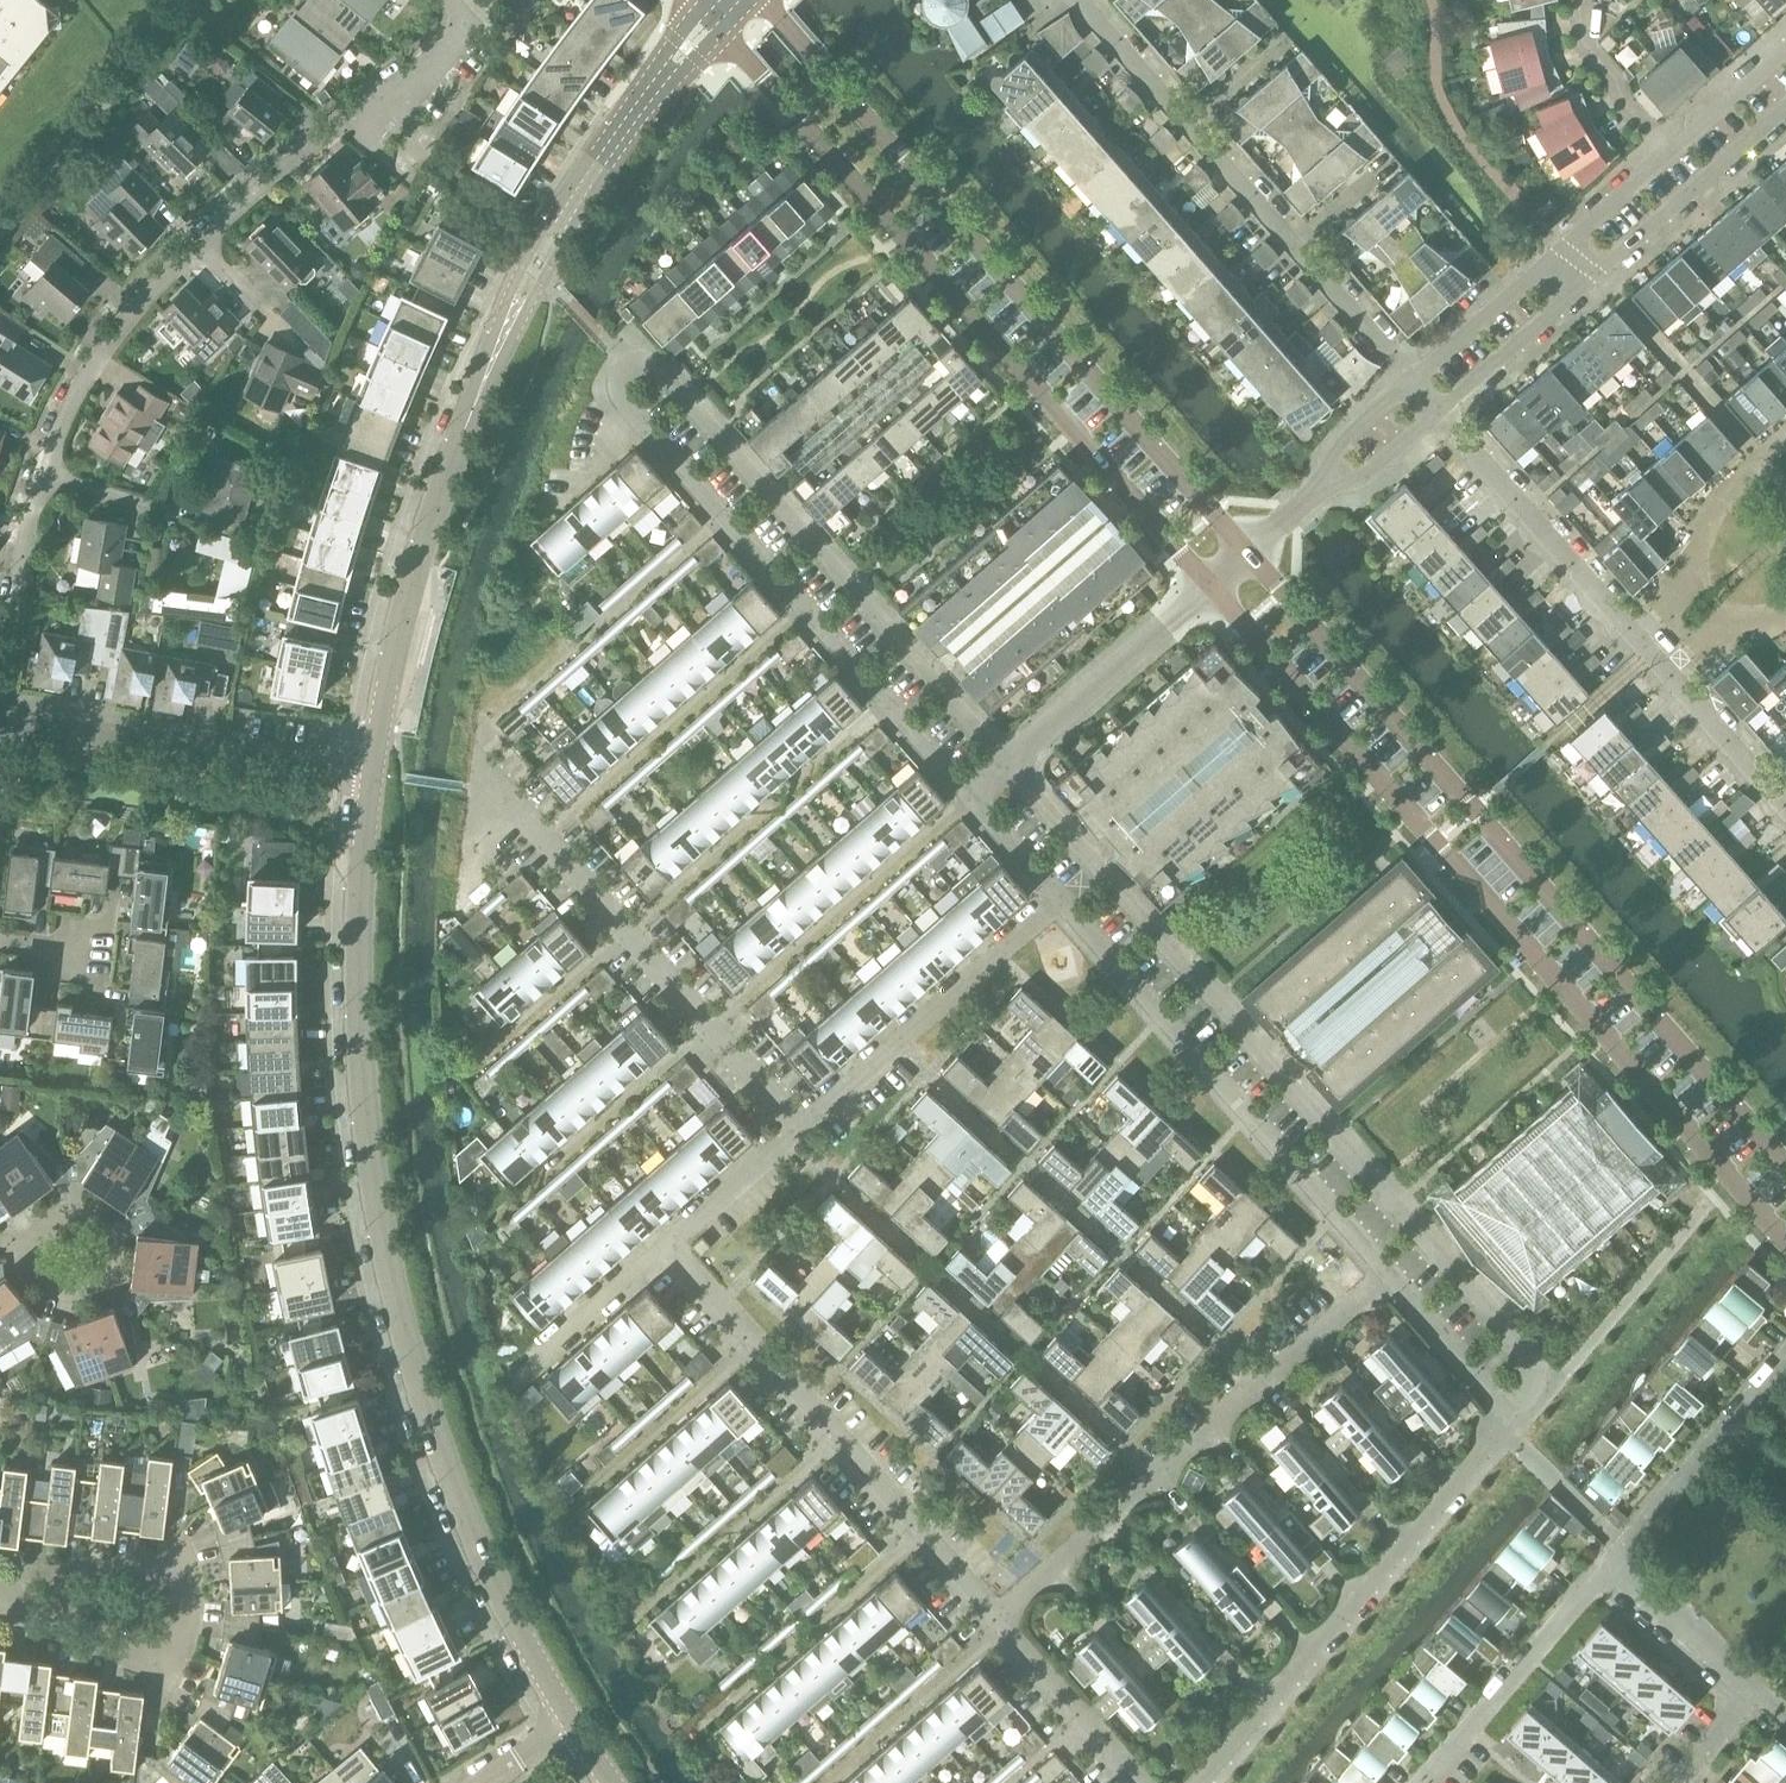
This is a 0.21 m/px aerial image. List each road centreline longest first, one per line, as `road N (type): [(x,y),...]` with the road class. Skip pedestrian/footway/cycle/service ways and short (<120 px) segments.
road 1 (residential): [(1005,763),(660,370),(625,367),(621,401),(968,795)]
road 2 (tertiary): [(572,1727),(472,1528),(400,1309),(369,1138),(360,1027),(373,771)]
road 3 (tertiary): [(1207,585),(1785,1242)]
road 4 (tertiary): [(1785,1162),(1248,548)]
road 5 (tertiary): [(726,26),(740,51),(1207,585)]
road 6 (tertiary): [(1248,548),(761,0)]
road 7 (residential): [(4,719),(42,475),(95,363),(197,245),(338,127)]
road 8 (residential): [(1537,1407),(1530,1360),(1098,867)]
road 9 (residential): [(1436,411),(1785,808)]
road 10 (residential): [(995,1615),(1387,1271)]
road 11 (residential): [(1203,1782),(1537,1407)]
road 12 (residential): [(995,1615),(666,1240)]
road 13 (residential): [(1061,899),(1387,1271)]
road 14 (residential): [(795,1125),(490,776)]
road 15 (residential): [(1436,411),(1785,107)]
road 16 (residential): [(0,1583),(71,1568),(163,1565),(183,1577),(193,1621),(174,1660),(156,1663),(69,1642),(2,1609)]
road 17 (tertiary): [(373,771),(421,551),(505,333)]
road 18 (residential): [(373,771),(4,719)]
road 19 (residential): [(795,1125),(1061,899)]
road 20 (residential): [(1668,154),(1411,378)]
road 21 (residential): [(1413,1782),(1621,1546)]
road 22 (residential): [(1005,763),(1207,585)]
road 23 (residential): [(1621,1546),(1785,1355)]
road 24 (residential): [(1143,1782),(995,1615)]
road 25 (residential): [(1387,1271),(1493,1390),(1537,1407)]
road 26 (residential): [(450,0),(469,24),(467,34),(338,127)]
road 27 (residential): [(518,1370),(666,1240)]
road 28 (residential): [(1754,1691),(1621,1546)]
road 29 (residential): [(1668,154),(1582,40),(1586,0)]
road 30 (residential): [(1411,378),(1294,246)]
road 31 (residential): [(666,1240),(795,1125)]
road 32 (residential): [(1294,246),(1185,123)]
road 33 (residential): [(1185,123),(1079,0)]
road 34 (residential): [(1785,51),(1668,154)]
road 35 (tertiary): [(572,208),(660,80)]
road 36 (tertiary): [(572,208),(528,259),(512,289),(505,333)]
road 37 (tertiary): [(505,333),(564,242),(572,208)]
road 38 (residential): [(1322,484),(1359,482),(1436,411)]
road 39 (residential): [(1411,378),(1338,444),(1322,484)]
road 40 (residential): [(968,795),(1061,899)]
road 41 (residential): [(1098,867),(1005,763)]
road 42 (residential): [(1185,123),(1285,38)]
road 43 (residential): [(1294,246),(1392,159)]
road 44 (residential): [(50,1250),(69,1229),(89,1234),(96,1253),(77,1274),(52,1260)]

